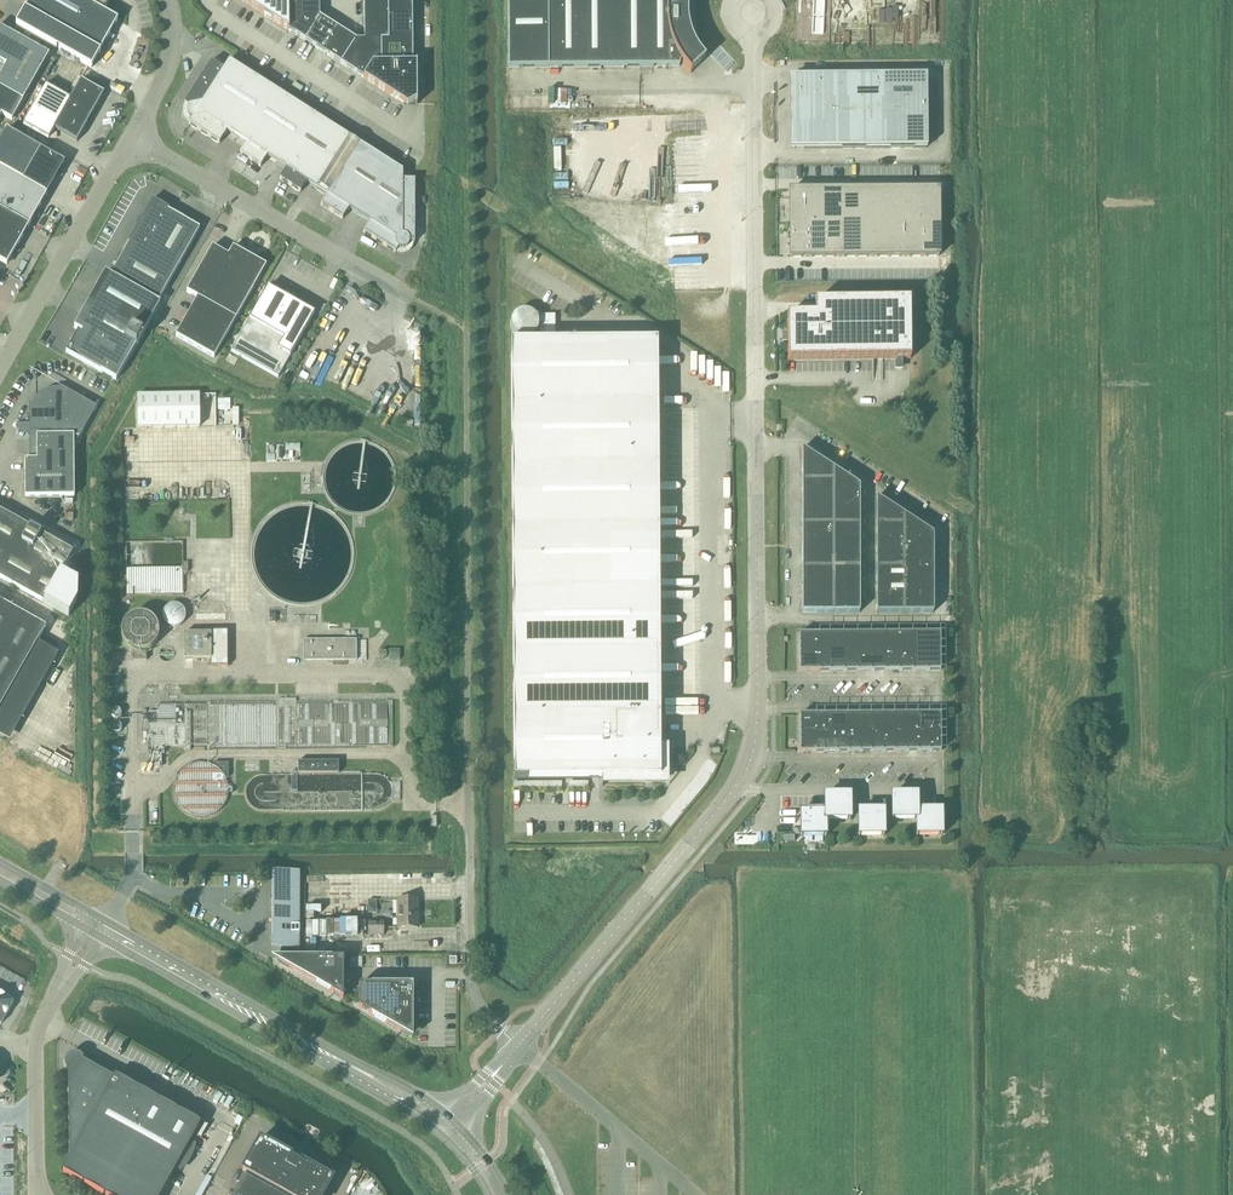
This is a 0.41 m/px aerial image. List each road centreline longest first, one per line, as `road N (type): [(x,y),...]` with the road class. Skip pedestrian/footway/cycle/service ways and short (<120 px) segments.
road 1 (unclassified): [(518,1046),(736,788),(753,755),(753,37)]
road 2 (unclassified): [(412,298),(131,138)]
road 3 (unclassified): [(0,368),(131,138)]
road 4 (unclassified): [(518,1046),(472,988),(469,805)]
road 5 (tertiary): [(320,1053),(104,929)]
road 6 (unclassified): [(37,1194),(35,1045),(66,979)]
road 7 (unclassified): [(131,138),(167,70),(166,0)]

